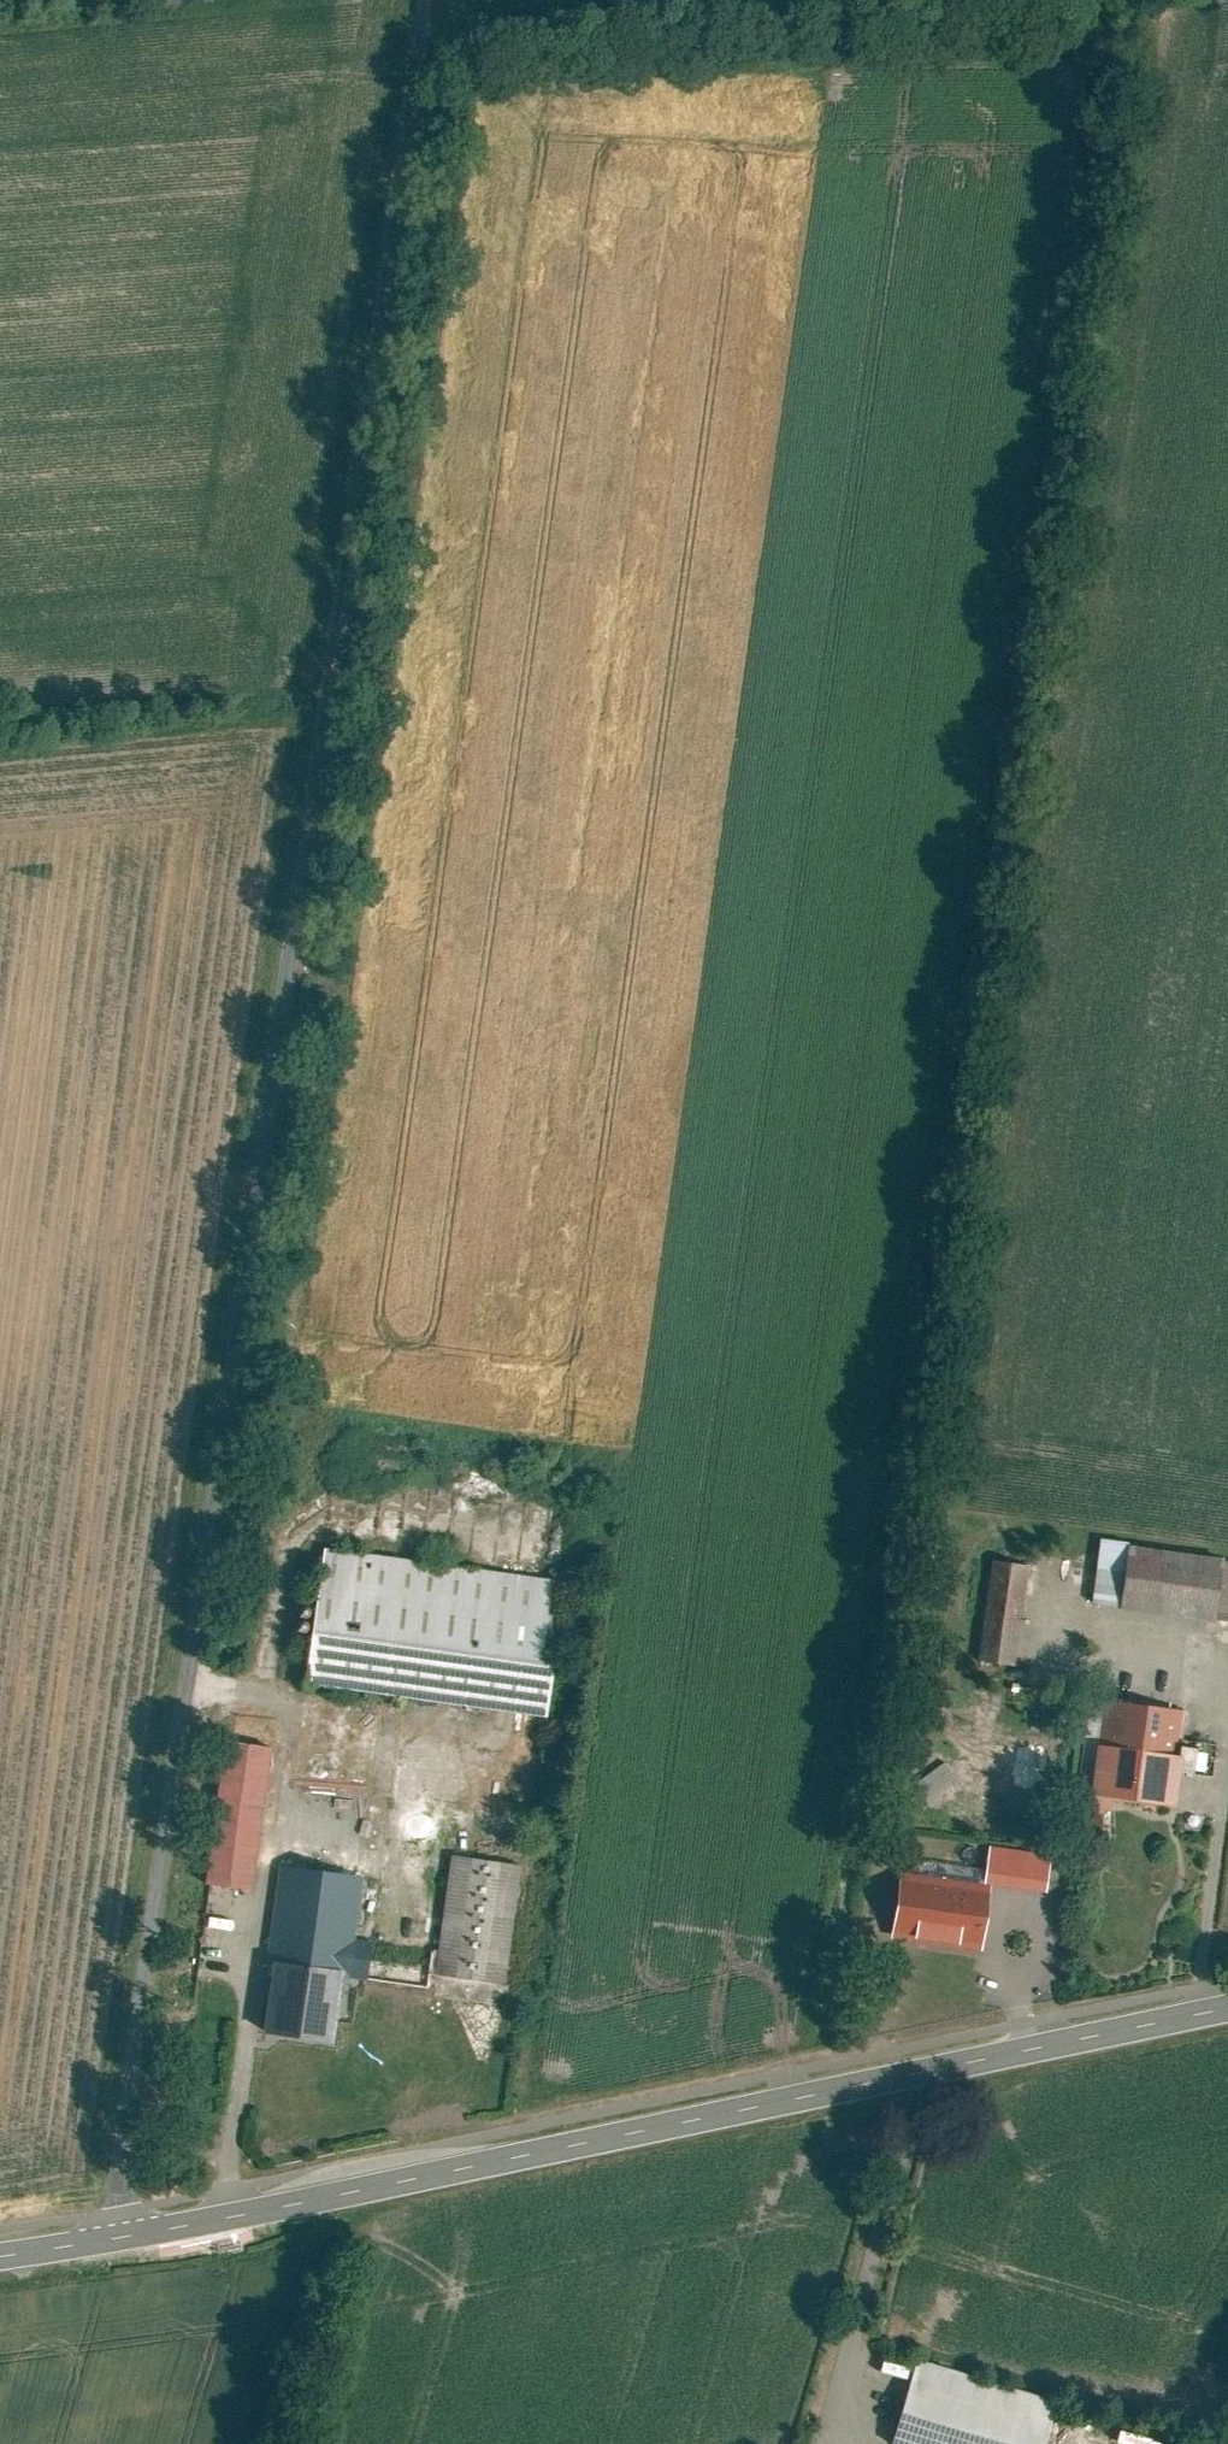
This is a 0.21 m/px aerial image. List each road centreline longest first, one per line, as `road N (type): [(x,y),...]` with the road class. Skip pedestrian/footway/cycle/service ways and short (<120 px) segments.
road 1 (unclassified): [(120,2237),(117,2208),(426,0)]
road 2 (tertiary): [(1227,2006),(120,2237)]
road 3 (tertiary): [(120,2237),(0,2256)]

